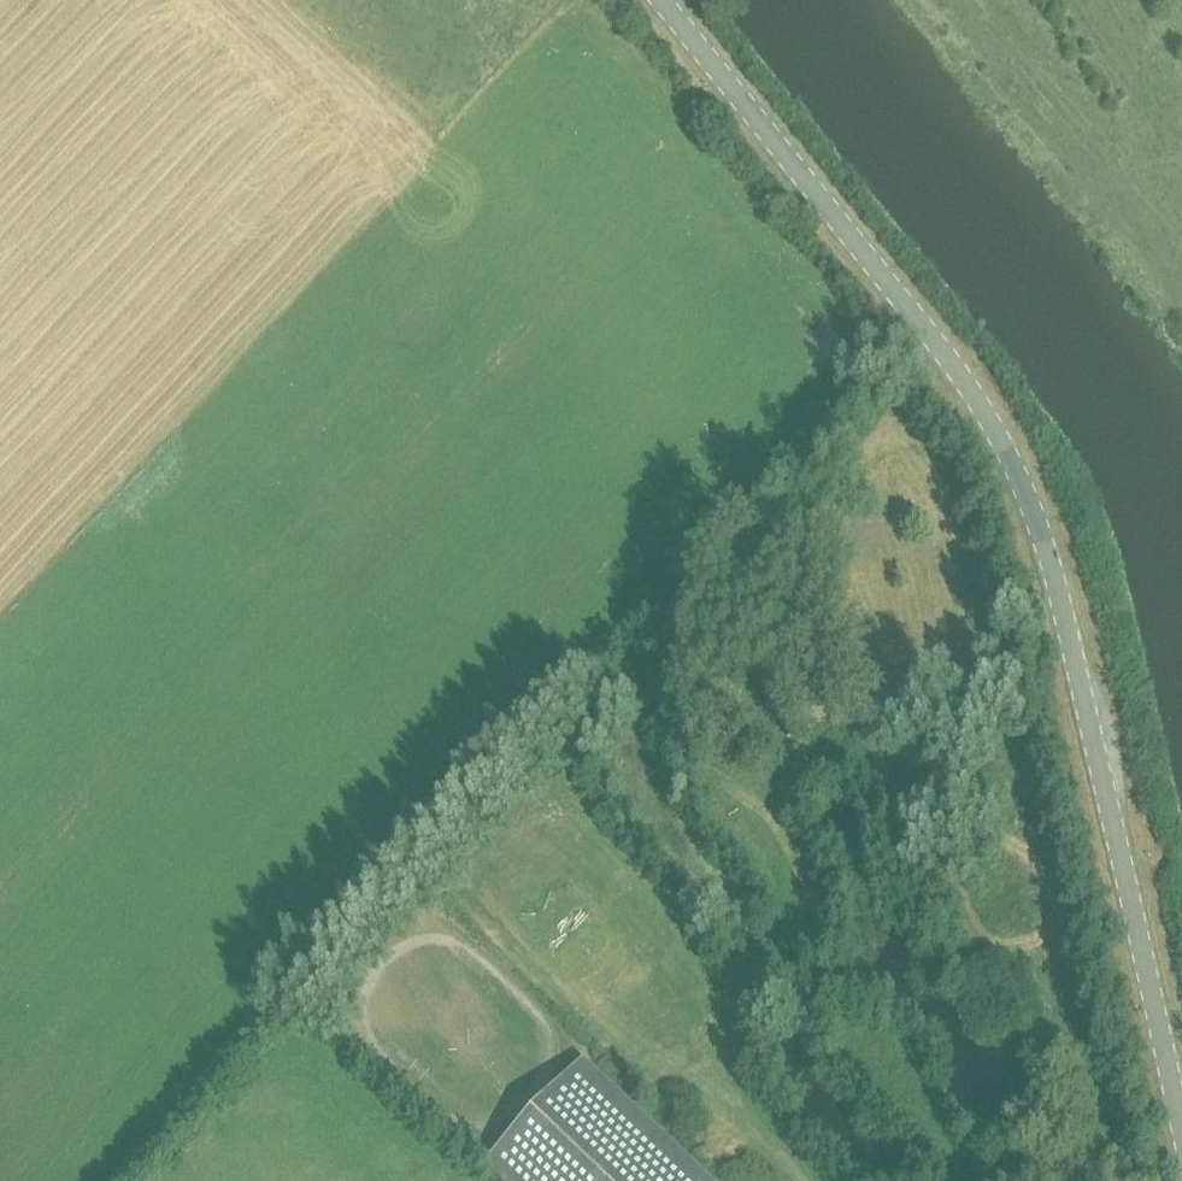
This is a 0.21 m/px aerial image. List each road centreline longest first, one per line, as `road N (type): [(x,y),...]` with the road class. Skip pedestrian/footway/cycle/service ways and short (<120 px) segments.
road 1 (tertiary): [(1181,1128),(1033,506),(999,436),(662,0)]

